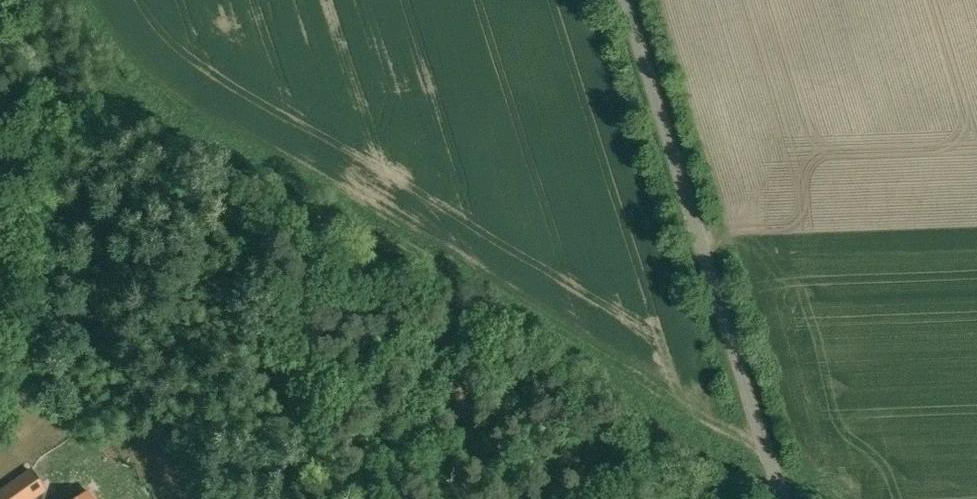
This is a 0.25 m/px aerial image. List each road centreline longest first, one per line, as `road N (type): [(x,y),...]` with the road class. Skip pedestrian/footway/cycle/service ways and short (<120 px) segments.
road 1 (unclassified): [(616,0),(776,498)]

